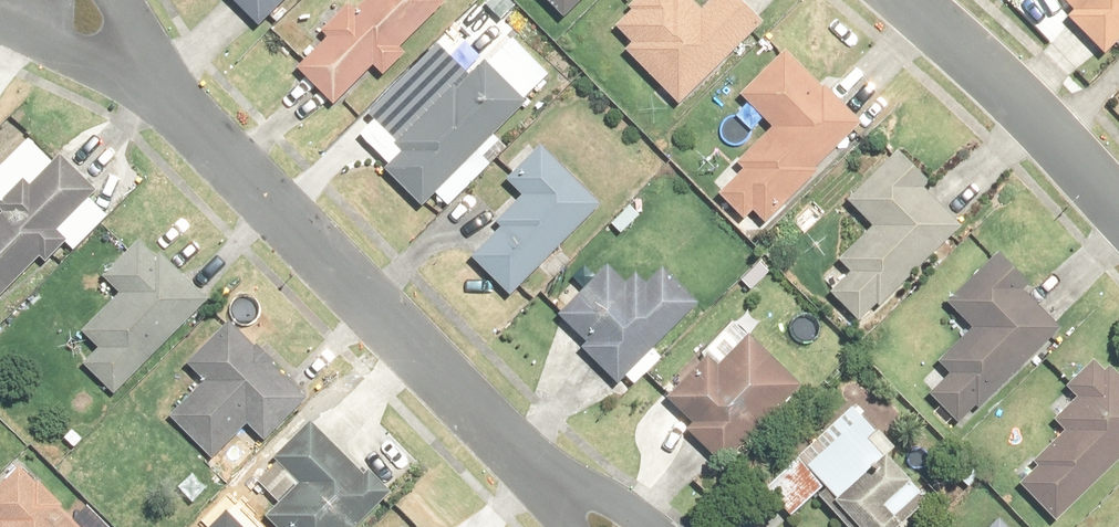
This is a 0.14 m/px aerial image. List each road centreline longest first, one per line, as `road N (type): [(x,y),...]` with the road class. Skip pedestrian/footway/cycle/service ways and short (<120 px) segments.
road 1 (residential): [(165,84),(549,477)]
road 2 (residential): [(907,0),(1118,209)]
road 3 (residential): [(165,84),(0,24)]

